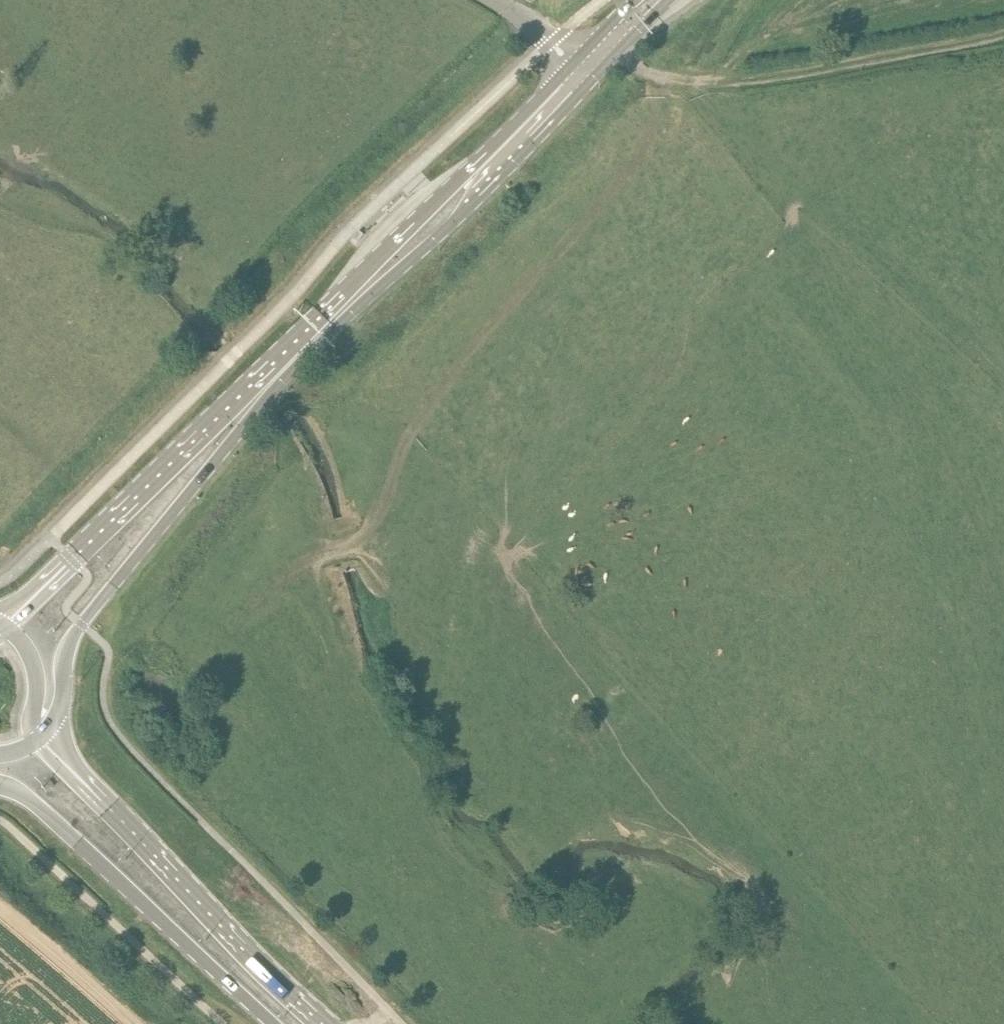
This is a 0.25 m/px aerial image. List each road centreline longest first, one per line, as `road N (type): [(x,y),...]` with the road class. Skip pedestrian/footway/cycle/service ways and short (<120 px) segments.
road 1 (primary): [(53,720),(78,627),(270,395),(591,81)]
road 2 (primary): [(573,63),(69,562)]
road 3 (track): [(1003,31),(758,77),(653,75),(617,53),(573,63)]
road 4 (primary): [(0,785),(36,804),(273,1023)]
road 5 (primary): [(322,1023),(103,801)]

